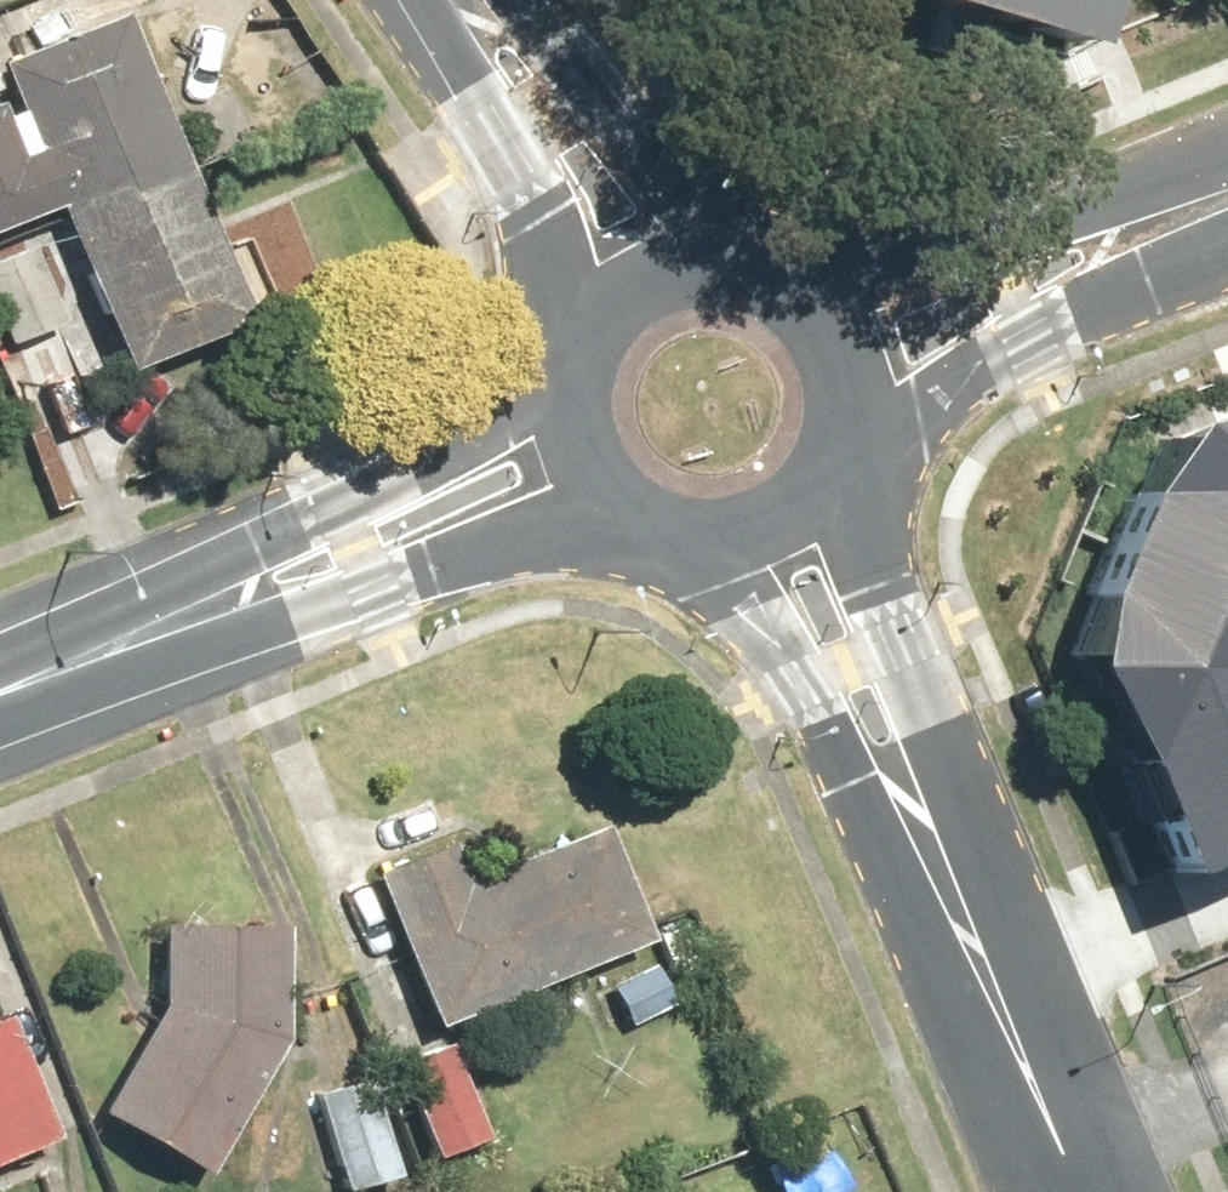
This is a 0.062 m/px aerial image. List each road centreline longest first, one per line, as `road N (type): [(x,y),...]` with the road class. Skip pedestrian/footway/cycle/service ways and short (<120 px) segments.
road 1 (tertiary): [(642,472),(209,633),(0,682)]
road 2 (tertiary): [(0,678),(164,586),(585,393)]
road 3 (tertiary): [(999,978),(901,847),(681,489)]
road 4 (tertiary): [(808,460),(902,632),(966,798),(999,978)]
road 5 (tertiary): [(1227,207),(1027,330),(838,420)]
road 6 (tertiary): [(832,285),(1049,224),(1227,207)]
road 7 (tertiary): [(603,283),(468,46),(453,0)]
road 8 (tertiary): [(550,0),(683,227)]
road 9 (residential): [(999,978),(1227,889)]
road 10 (tertiary): [(999,978),(1088,1191)]
road 11 (tertiary): [(683,227),(725,223),(767,232),(803,253),(832,285)]
road 12 (tertiary): [(832,285),(849,324),(853,373),(838,420)]
road 13 (tertiary): [(808,460),(765,485),(724,494),(681,489)]

